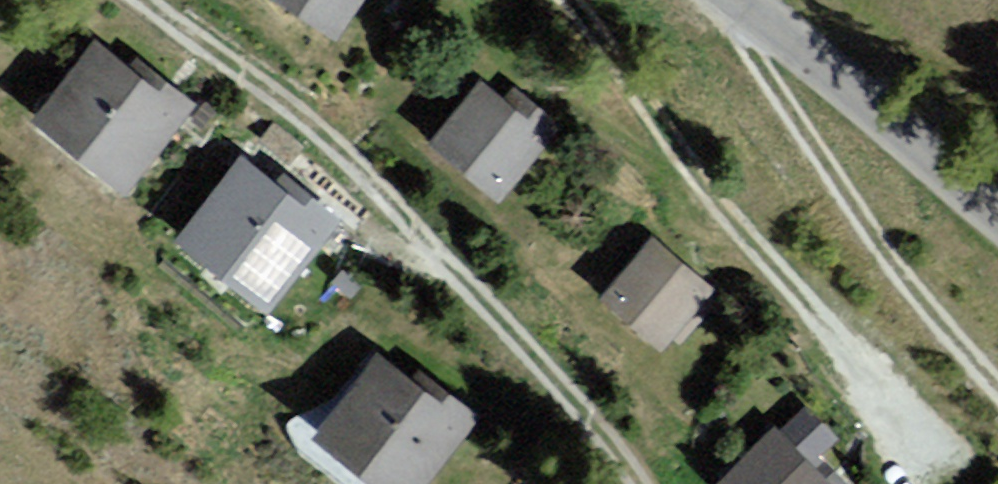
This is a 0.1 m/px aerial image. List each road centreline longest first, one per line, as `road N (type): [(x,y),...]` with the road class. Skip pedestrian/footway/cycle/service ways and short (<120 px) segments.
road 1 (track): [(144,0),(298,112),(596,422),(636,483)]
road 2 (track): [(566,0),(942,473)]
road 3 (unclassified): [(734,0),(997,217)]

